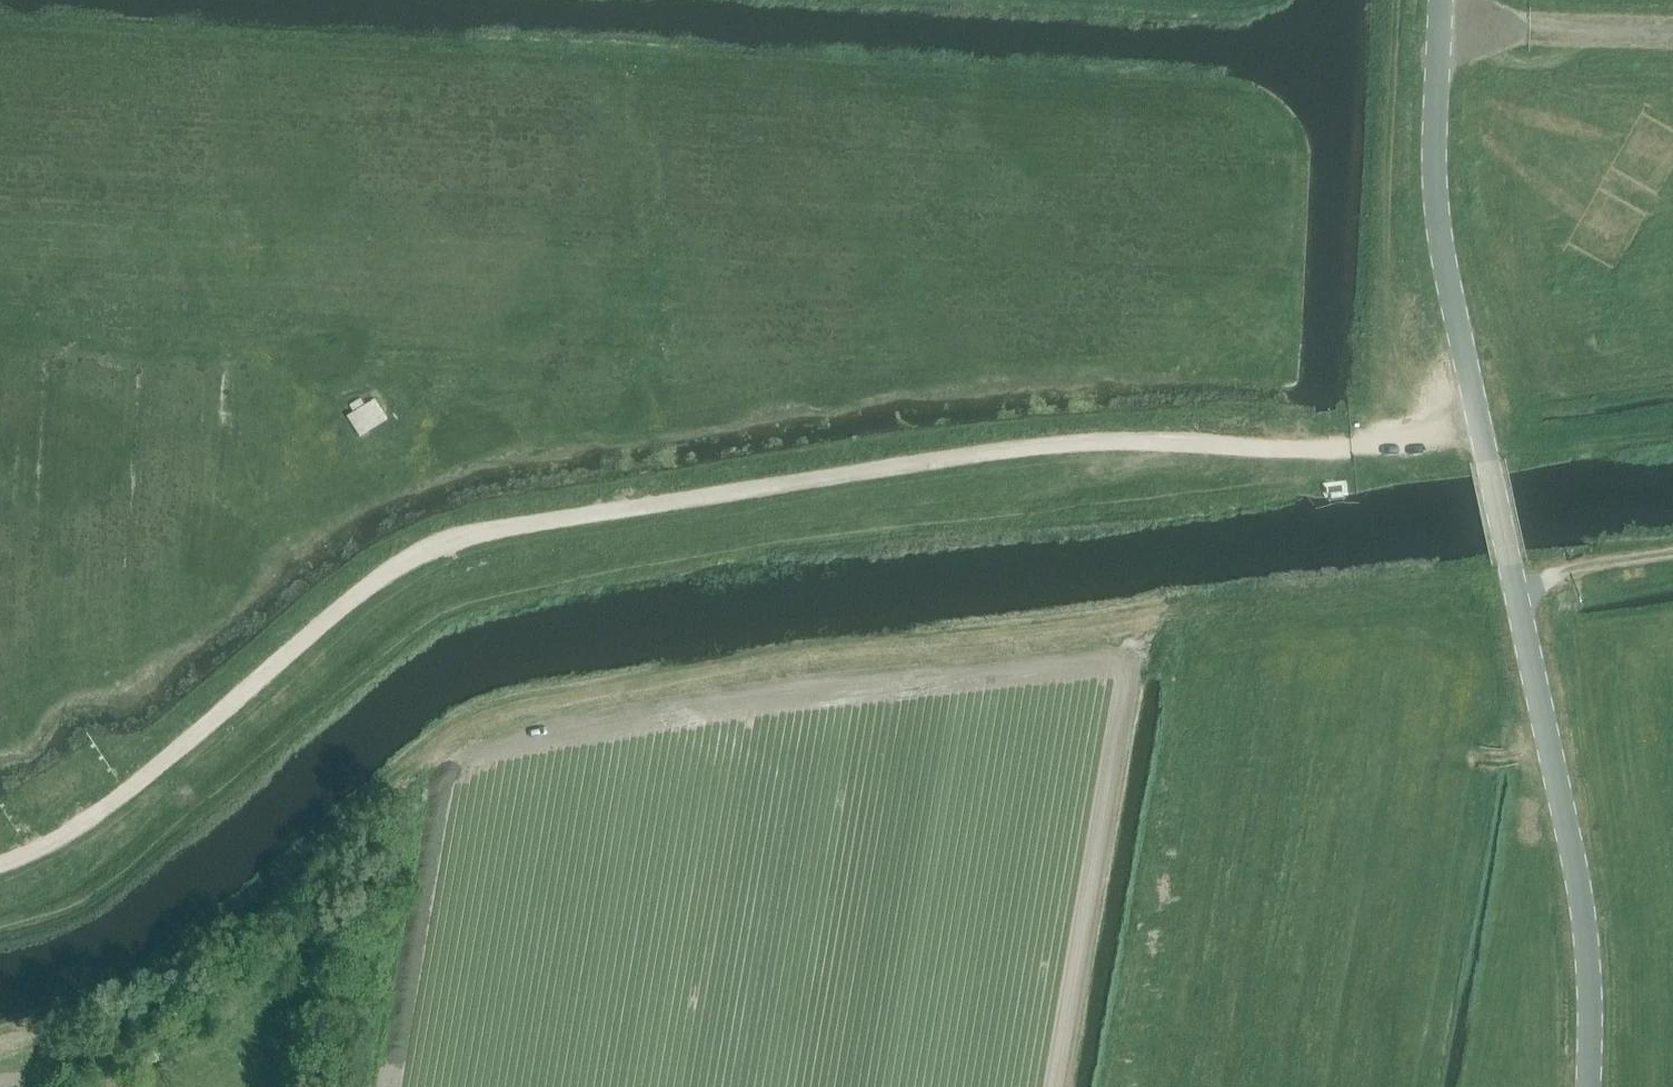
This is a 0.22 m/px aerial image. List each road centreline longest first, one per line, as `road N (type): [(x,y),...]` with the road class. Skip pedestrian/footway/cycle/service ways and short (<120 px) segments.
road 1 (track): [(1440,16),(1522,29),(1672,35)]
road 2 (track): [(1672,551),(1565,568),(1516,588)]

